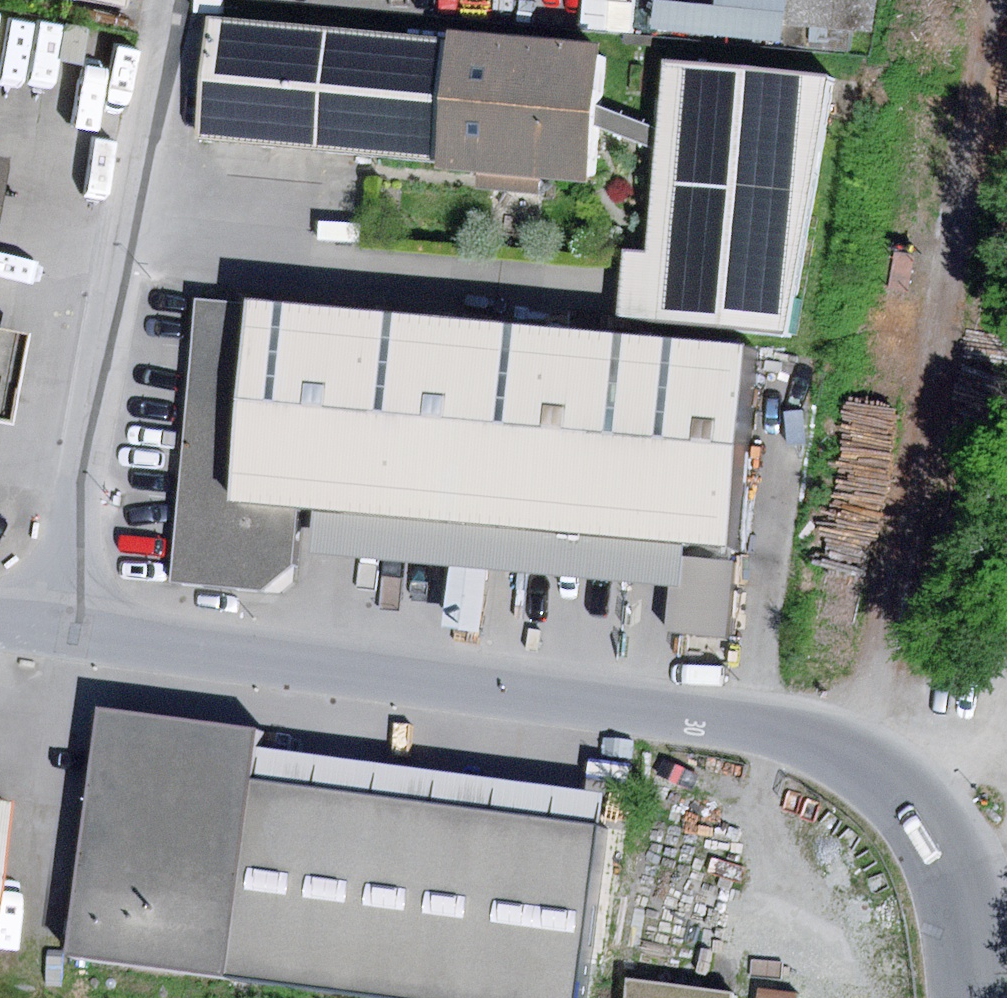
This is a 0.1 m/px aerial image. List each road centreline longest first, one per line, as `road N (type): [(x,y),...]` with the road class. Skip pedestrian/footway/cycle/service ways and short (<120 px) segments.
road 1 (unclassified): [(0,623),(779,732),(861,763),(908,802),(940,849),(968,934),(965,997)]
road 2 (track): [(861,763),(1001,0)]

